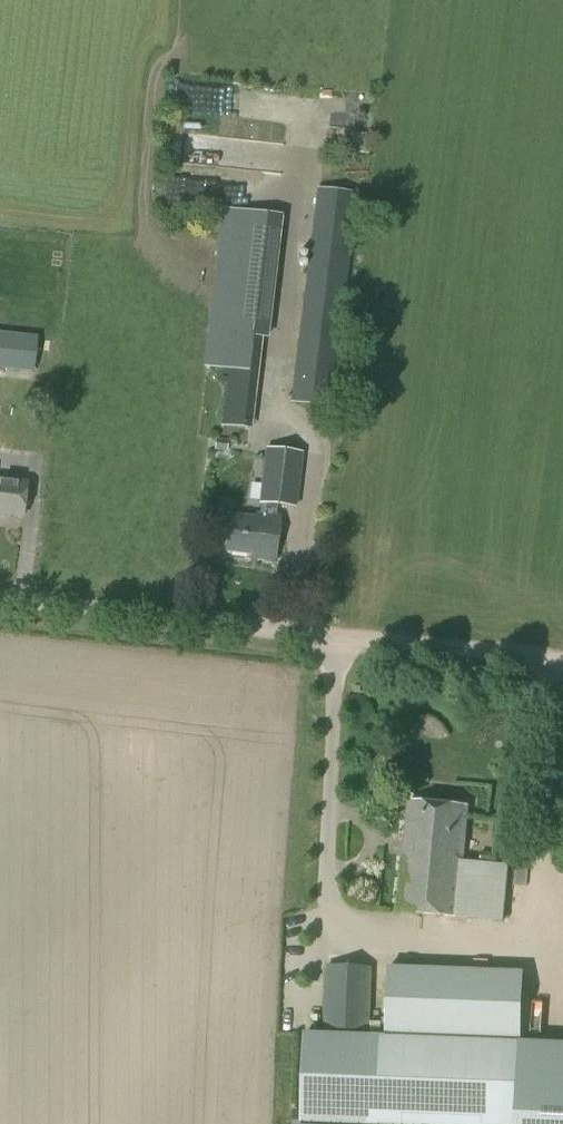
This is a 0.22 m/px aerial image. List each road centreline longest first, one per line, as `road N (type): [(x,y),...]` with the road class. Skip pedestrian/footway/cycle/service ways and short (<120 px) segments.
road 1 (unclassified): [(562,660),(0,602)]

